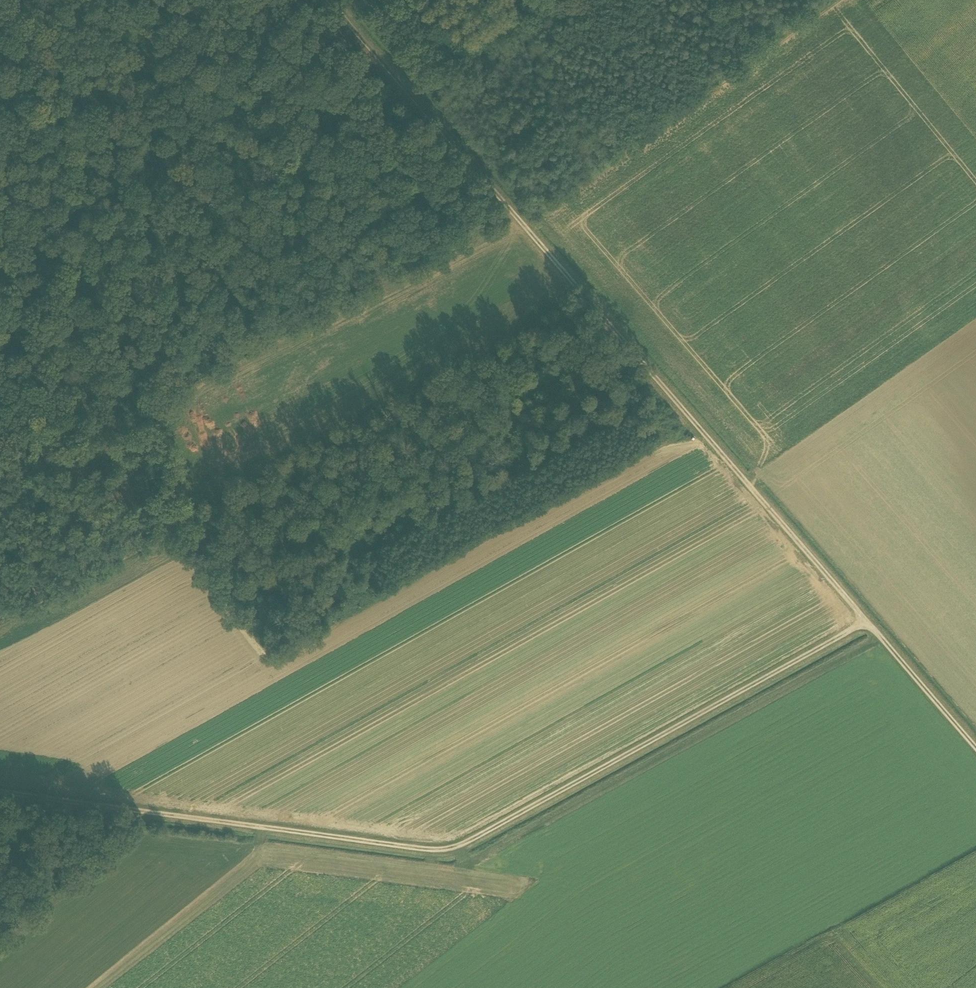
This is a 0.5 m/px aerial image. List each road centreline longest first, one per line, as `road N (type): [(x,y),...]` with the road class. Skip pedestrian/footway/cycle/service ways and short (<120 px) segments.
road 1 (track): [(867,622),(447,850),(0,793)]
road 2 (track): [(328,0),(867,622)]
road 3 (track): [(867,622),(975,748)]

